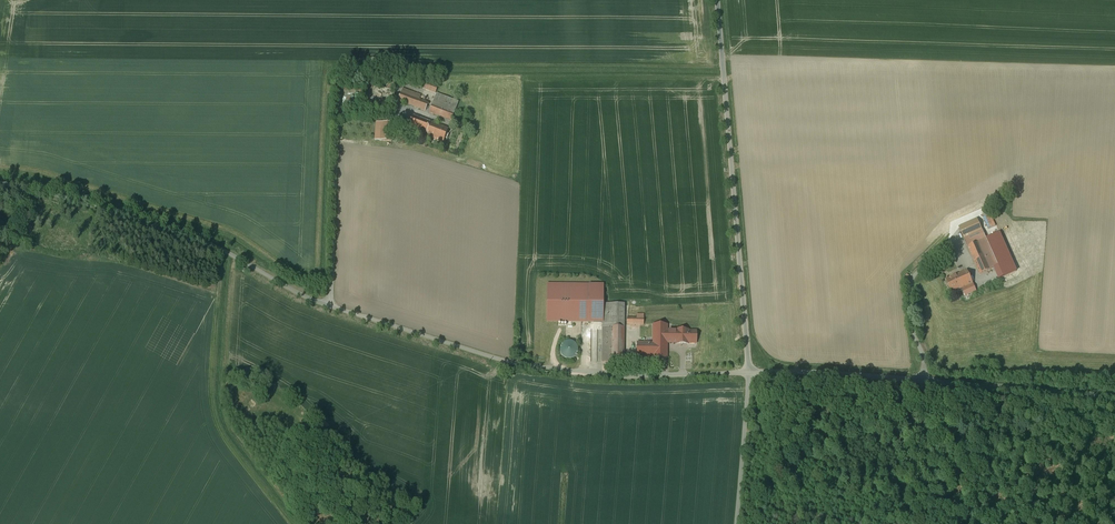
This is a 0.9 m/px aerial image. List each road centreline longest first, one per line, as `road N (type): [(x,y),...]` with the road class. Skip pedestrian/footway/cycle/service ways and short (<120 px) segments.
road 1 (unclassified): [(752,374),(513,365),(331,308),(224,249),(0,182)]
road 2 (unclassified): [(719,0),(752,374)]
road 3 (unclassified): [(1114,398),(752,374)]
road 4 (unclassified): [(752,374),(738,523)]

